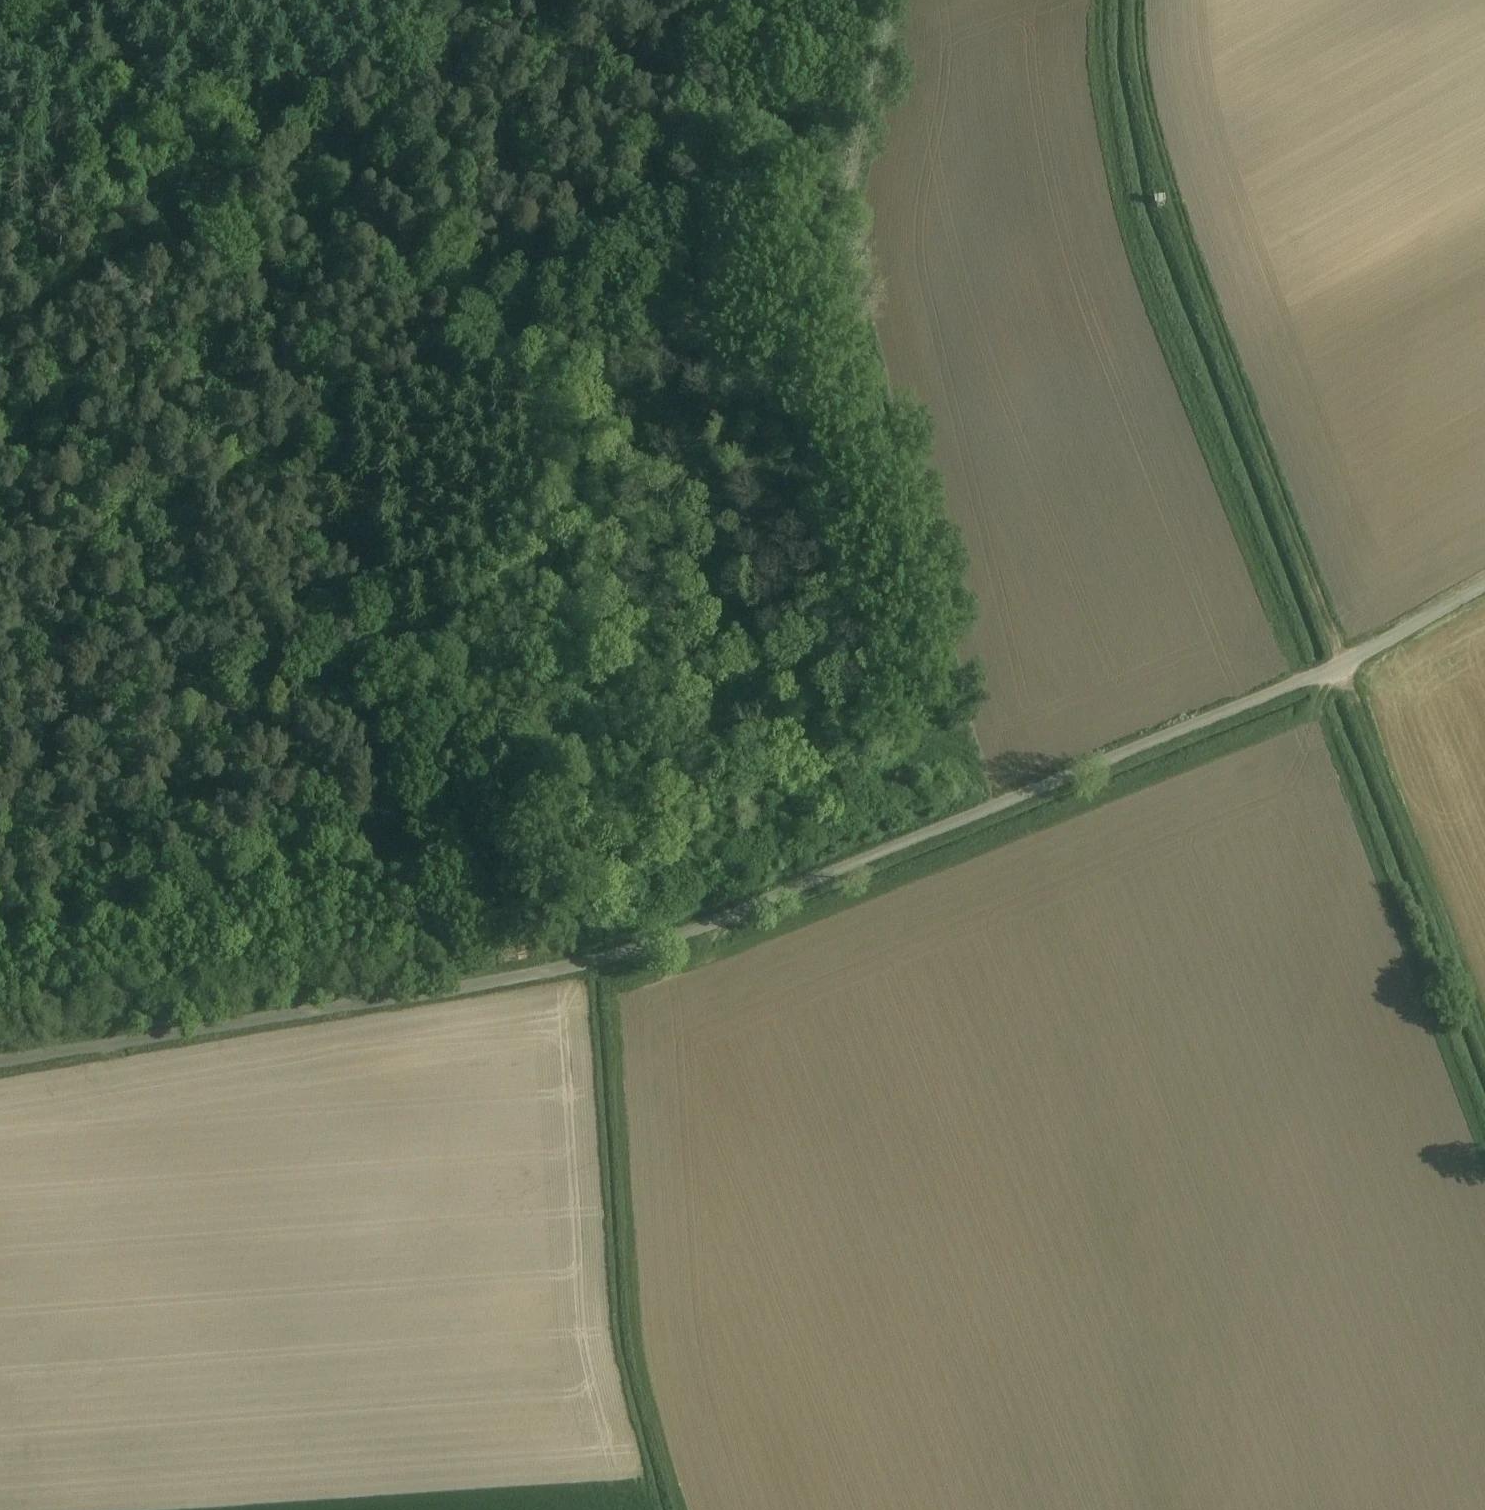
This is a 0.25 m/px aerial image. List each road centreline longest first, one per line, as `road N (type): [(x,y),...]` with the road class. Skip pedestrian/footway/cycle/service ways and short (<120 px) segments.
road 1 (unclassified): [(0,1064),(582,964),(1351,661),(1484,584)]
road 2 (track): [(1351,661),(1294,534),(1173,189),(1145,66),(1140,0)]

